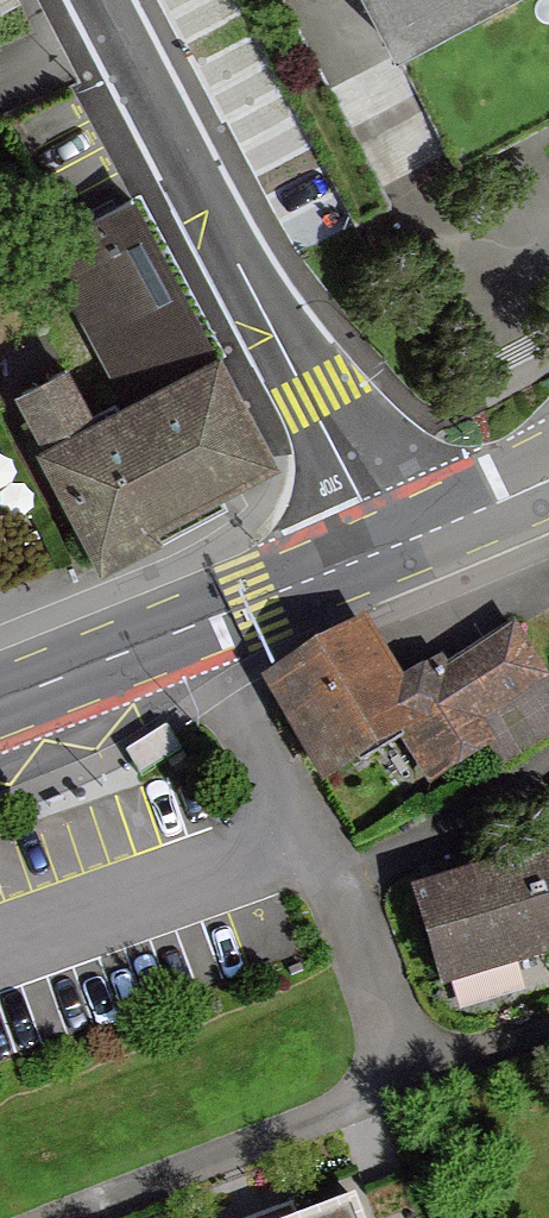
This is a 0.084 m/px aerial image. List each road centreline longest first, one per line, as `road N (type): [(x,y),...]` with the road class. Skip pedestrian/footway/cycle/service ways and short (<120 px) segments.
road 1 (residential): [(101,0),(270,319),(411,540)]
road 2 (residential): [(218,617),(394,1073)]
road 3 (residential): [(394,1073),(17,1217)]
road 4 (primary): [(218,617),(0,705)]
road 5 (primary): [(411,540),(218,617)]
road 6 (residential): [(394,1073),(548,1010)]
road 7 (primary): [(548,473),(411,540)]

